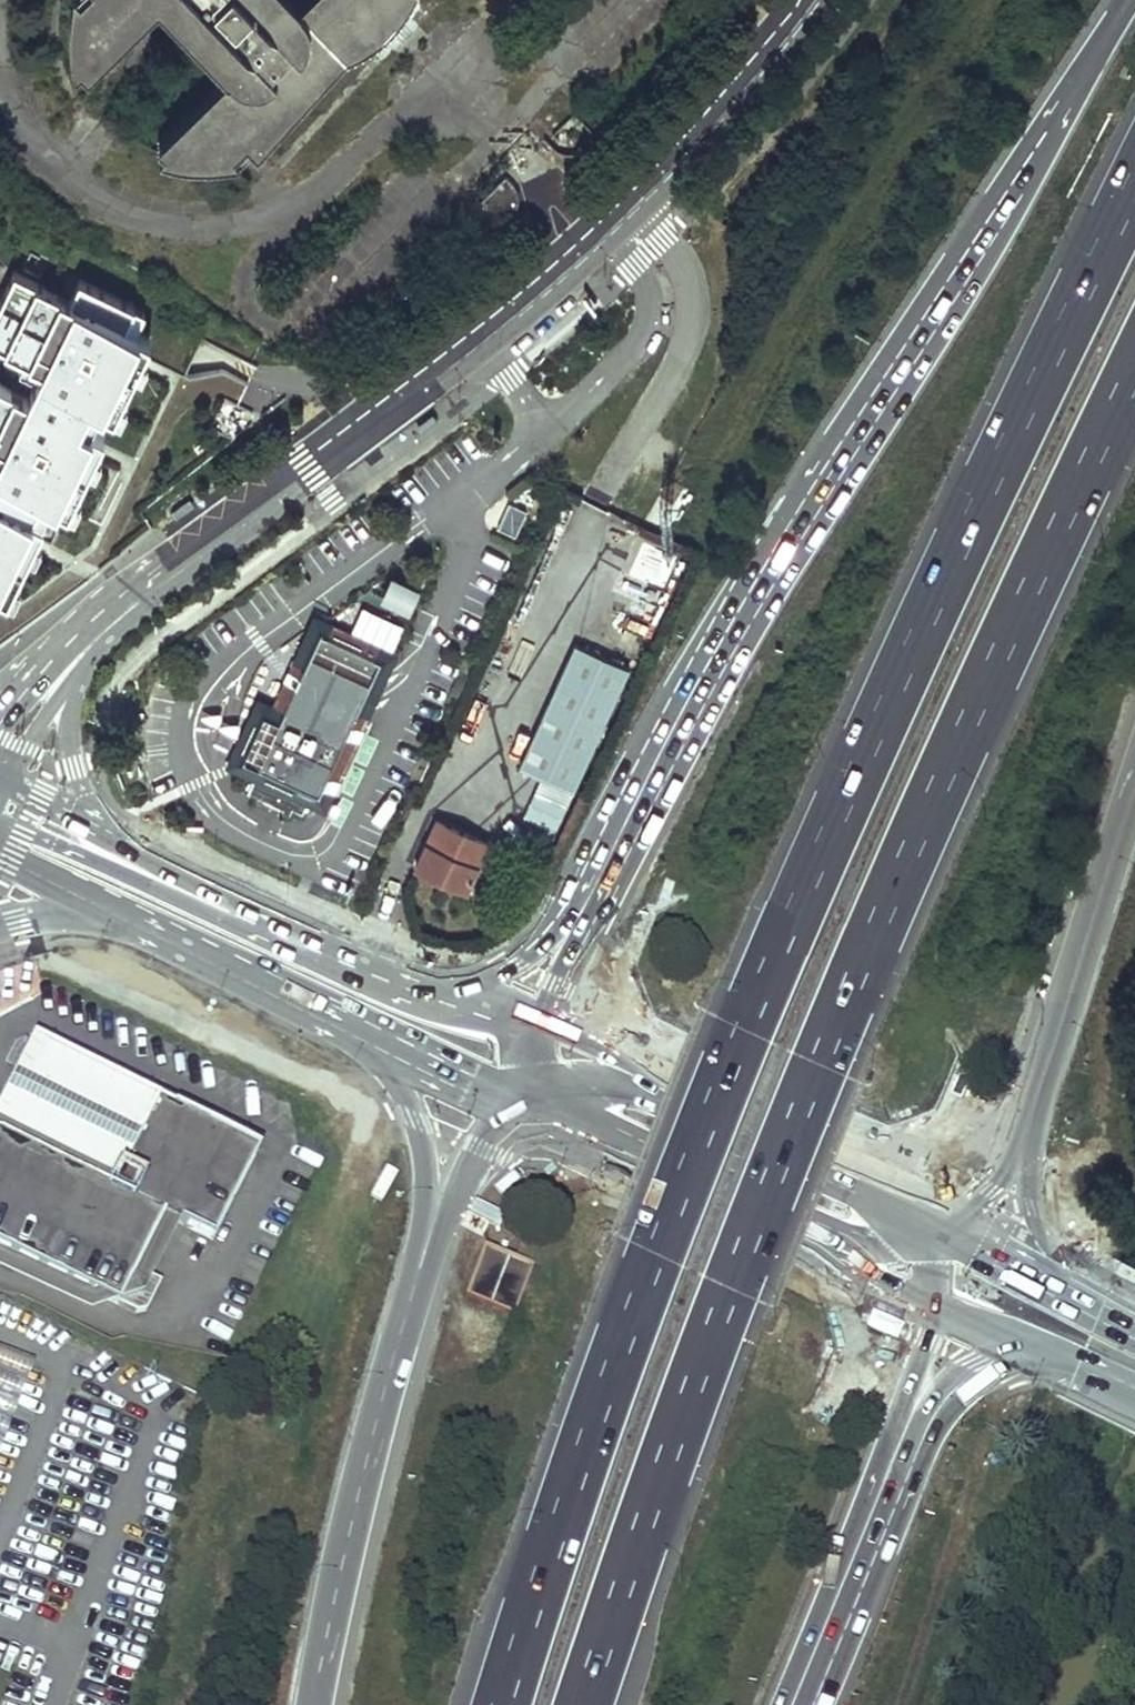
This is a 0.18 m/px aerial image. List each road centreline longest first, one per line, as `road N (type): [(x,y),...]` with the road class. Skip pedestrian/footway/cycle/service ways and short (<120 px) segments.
road 1 (motorway): [(1134,183),(1020,414),(740,1035),(652,1260),(502,1704)]
road 2 (motorway): [(584,1704),(650,1506),(817,1071),(930,801),(1134,366)]
road 3 (tertiary): [(142,591),(560,269),(696,136),(813,0)]
road 4 (motorway): [(1128,0),(819,488),(753,608)]
road 5 (motorway): [(753,608),(691,675),(651,736),(554,929),(515,967),(439,994)]
road 6 (motorway): [(753,608),(544,1022)]
road 7 (motorway): [(803,1704),(942,1402),(971,1376),(1039,1349)]
road 8 (motorway): [(411,1292),(314,1704)]
road 9 (motorway): [(798,1704),(938,1305)]
road 10 (motorway): [(859,1178),(614,1084),(510,1097)]
road 11 (motorway): [(1026,1122),(1134,776)]
road 12 (secondary): [(859,1178),(570,1028),(544,1022)]
road 13 (primary): [(638,1154),(938,1305)]
road 14 (motorway): [(638,1154),(878,1244),(939,1222)]
road 15 (secondary): [(268,923),(223,918),(0,824)]
road 16 (motorway): [(367,1030),(410,1109),(422,1153),(411,1292)]
road 17 (secondary): [(129,922),(367,1030)]
road 18 (motorway): [(510,1097),(411,1292)]
road 19 (motorway): [(1102,1305),(1033,1214),(1026,1122)]
road 20 (secondary): [(268,923),(104,834)]
road 21 (secondary): [(439,994),(268,923)]
road 22 (primary): [(1102,1305),(939,1222)]
road 23 (tertiary): [(142,591),(104,607),(0,698)]
road 24 (secondary): [(104,834),(72,766),(69,730),(83,670)]
road 25 (secondary): [(367,1030),(510,1097)]
road 26 (secondary): [(0,855),(129,922)]
road 27 (motorway): [(939,1222),(992,1198),(1026,1122)]
road 28 (primary): [(510,1097),(638,1154)]
road 29 (tertiary): [(8,783),(83,670)]
road 30 (secondary): [(0,924),(57,912),(129,922)]

